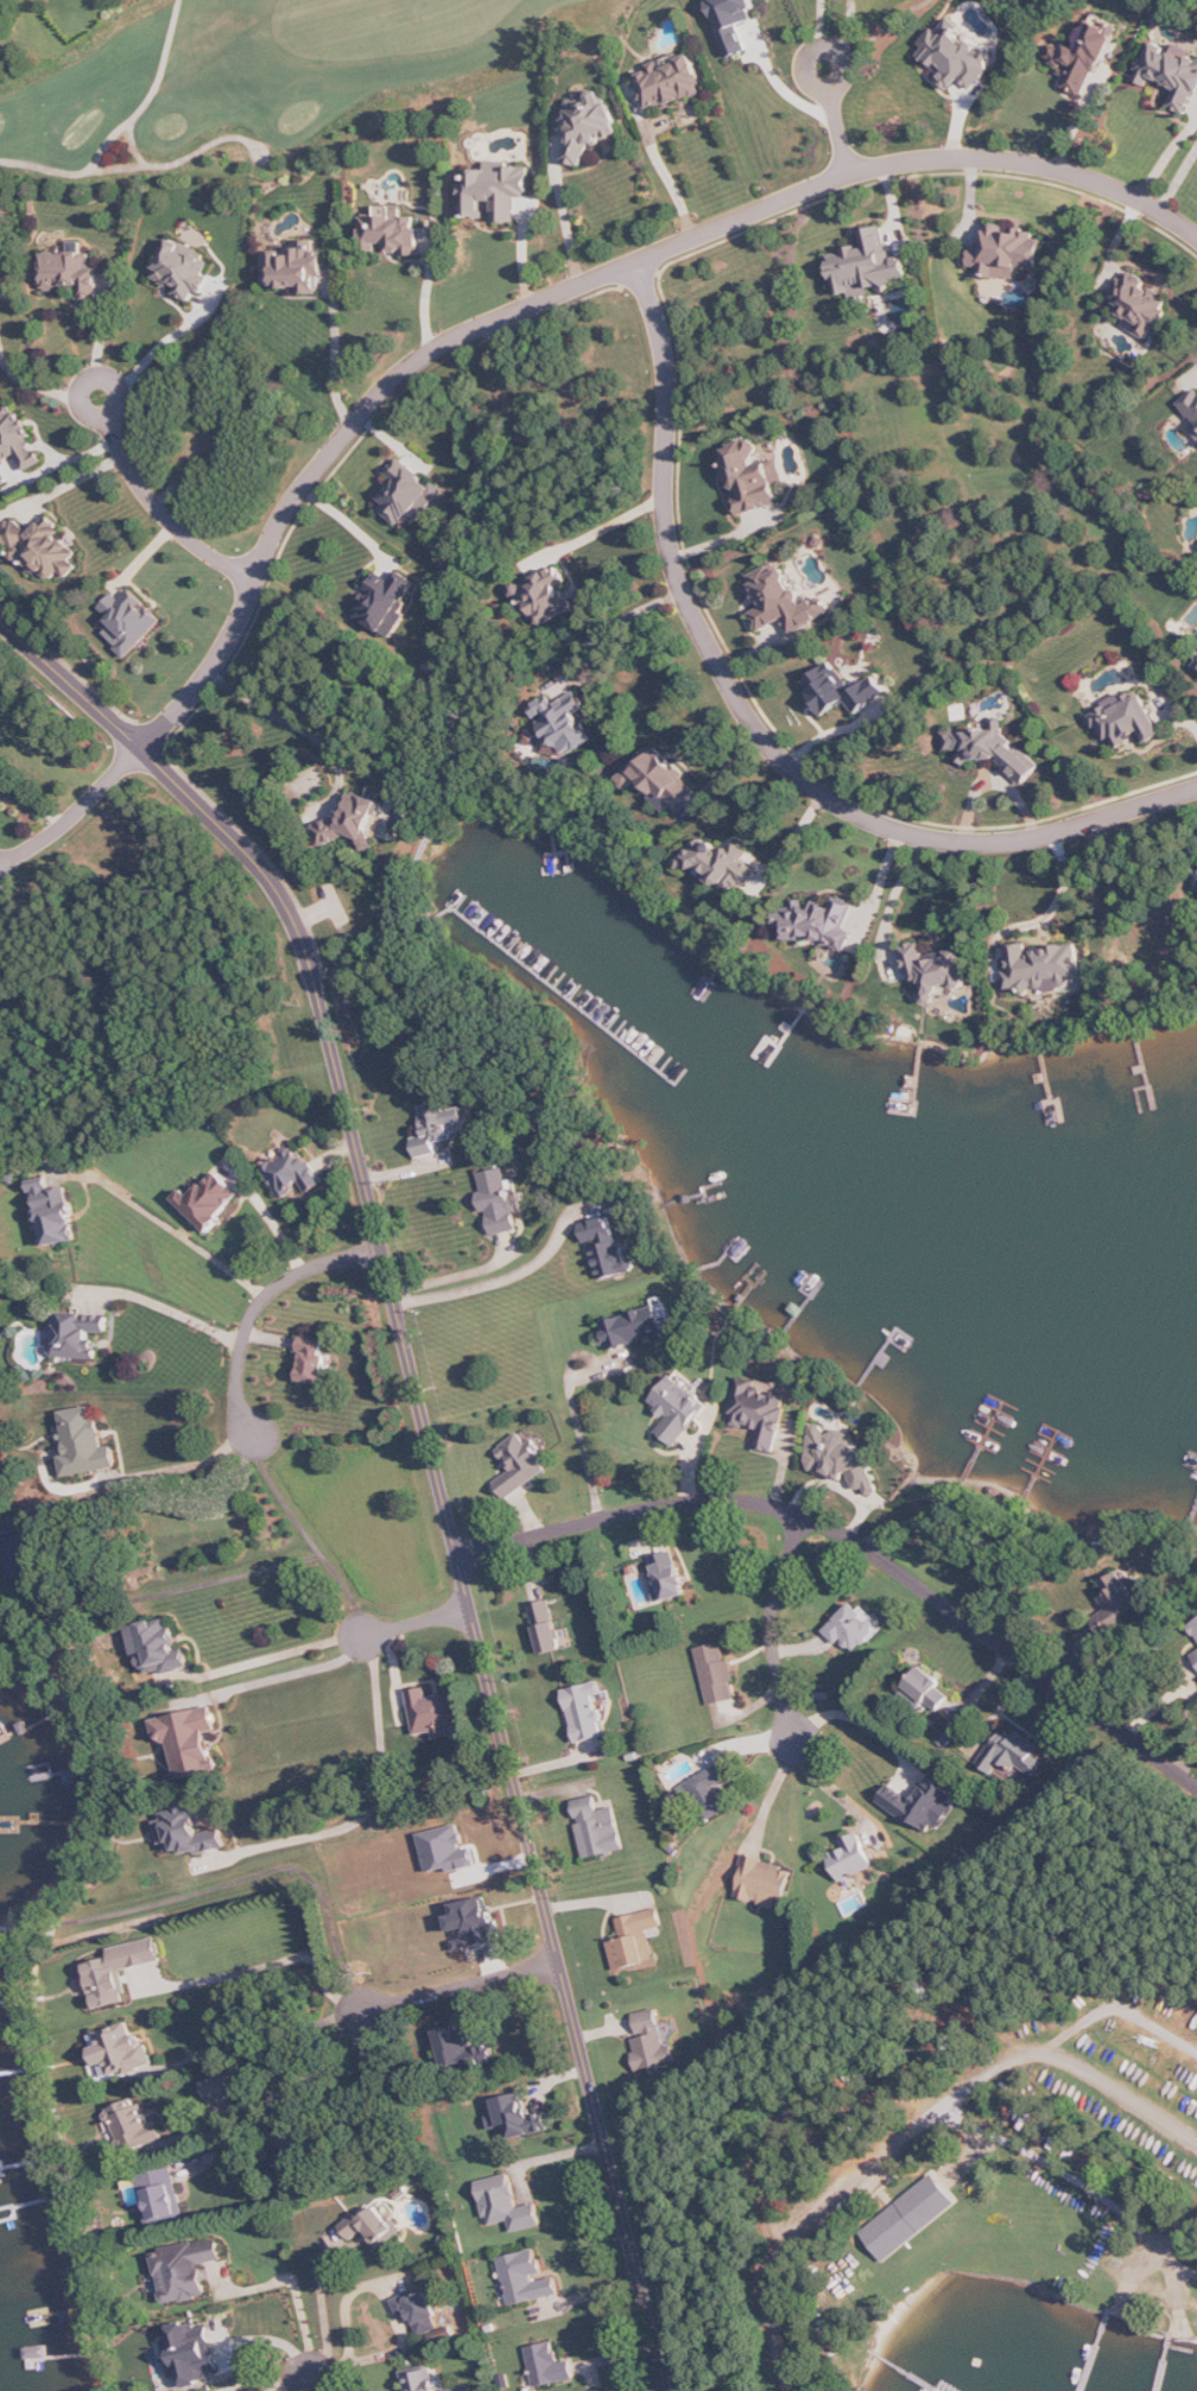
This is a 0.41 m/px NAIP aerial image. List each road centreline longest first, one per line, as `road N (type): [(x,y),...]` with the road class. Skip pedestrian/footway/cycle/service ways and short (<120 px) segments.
road 1 (residential): [(667,2390),(388,1254),(299,925),(260,863),(0,618)]
road 2 (residential): [(1196,788),(1065,832),(996,844),(930,839),(864,817),(764,740),(714,658),(670,552),(670,382),(636,264)]
road 3 (residential): [(1196,1780),(842,1531),(802,1515),(680,1501),(457,1555)]
road 4 (residential): [(141,747),(222,664),(291,513),(328,456),(393,385),(451,342),(636,264)]
road 5 (residential): [(636,264),(862,173),(975,159),(1103,183),(1196,236)]
road 6 (track): [(0,163),(90,173),(154,95),(182,0)]
road 7 (residential): [(388,1254),(330,1263),(290,1280),(260,1305),(236,1374),(239,1403),(259,1436)]
road 8 (residential): [(802,1515),(772,1619),(796,1740)]
road 9 (residential): [(256,578),(214,558),(150,501),(109,418)]
road 10 (residential): [(558,1958),(361,2015)]
road 11 (residential): [(141,747),(78,817),(0,873)]
road 12 (track): [(90,173),(167,166),(226,140),(252,141),(265,153)]
road 13 (residential): [(830,91),(844,83),(848,65),(838,51),(822,47),(808,57),(804,74),(813,88),(830,91)]
road 14 (residential): [(109,418),(124,393),(113,380),(97,379),(86,388),(84,404),(109,418)]

